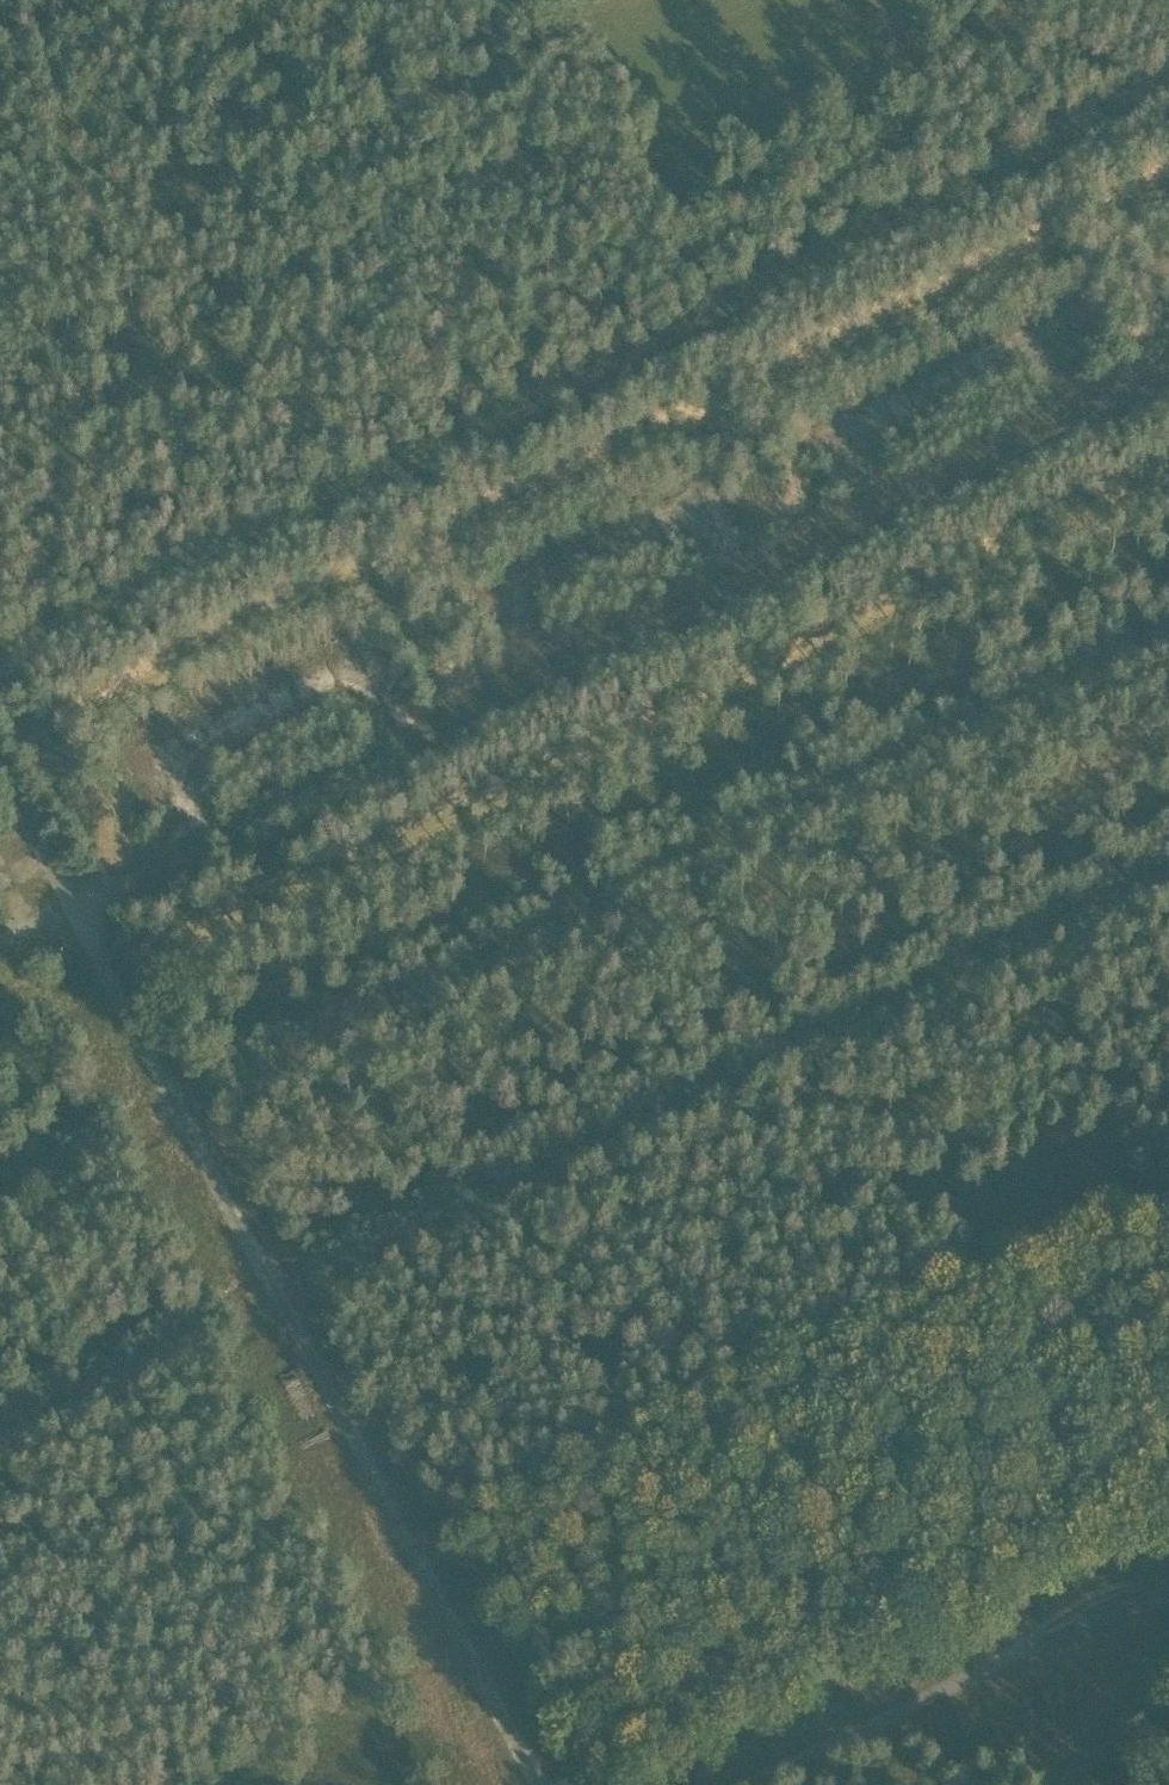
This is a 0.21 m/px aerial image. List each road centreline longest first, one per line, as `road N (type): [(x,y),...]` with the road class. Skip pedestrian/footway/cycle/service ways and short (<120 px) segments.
road 1 (track): [(0,662),(981,199),(938,71)]
road 2 (track): [(58,905),(520,1784)]
road 3 (track): [(1168,1602),(769,1784)]
road 4 (track): [(1168,1659),(1118,1715),(1082,1784)]
road 5 (track): [(0,793),(58,905)]

